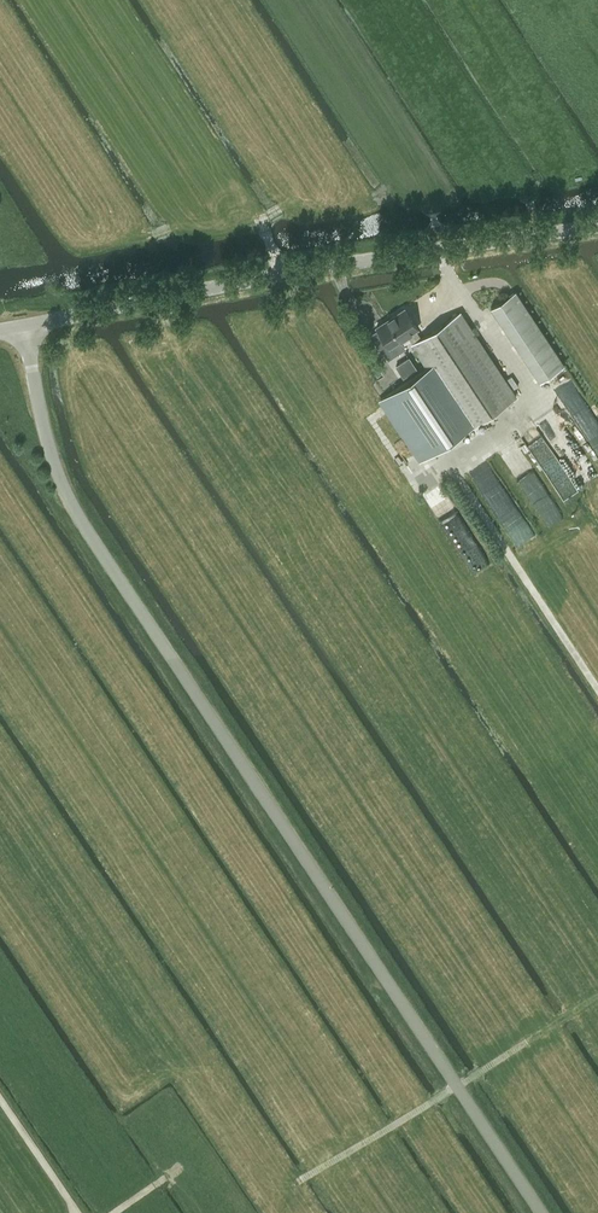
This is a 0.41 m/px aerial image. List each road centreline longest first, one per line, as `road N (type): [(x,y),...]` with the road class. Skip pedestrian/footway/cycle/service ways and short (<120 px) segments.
road 1 (unclassified): [(541,1212),(81,521),(54,469),(22,324)]
road 2 (unclassified): [(22,324),(597,227)]
road 3 (track): [(597,691),(452,463)]
road 4 (track): [(457,1088),(597,1002)]

